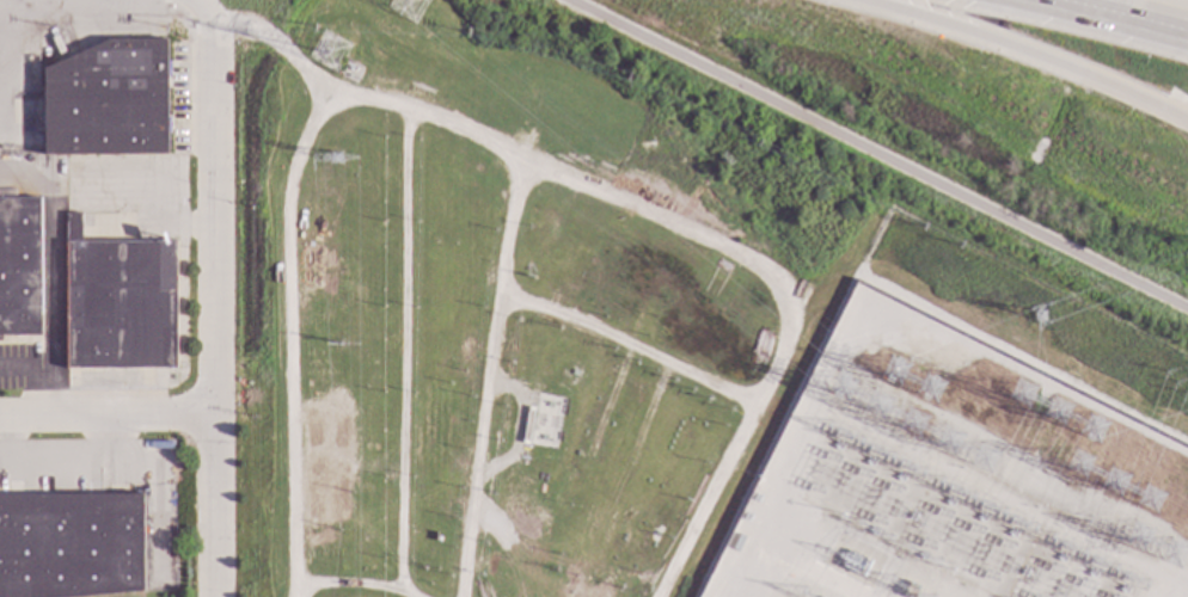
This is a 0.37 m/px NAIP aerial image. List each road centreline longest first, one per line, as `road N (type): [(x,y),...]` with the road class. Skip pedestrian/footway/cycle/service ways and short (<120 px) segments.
road 1 (residential): [(208,19),(211,596)]
road 2 (motorway): [(843,0),(1010,54),(1187,131)]
road 3 (residential): [(210,421),(0,418)]
road 4 (motorway): [(1048,0),(1187,33)]

